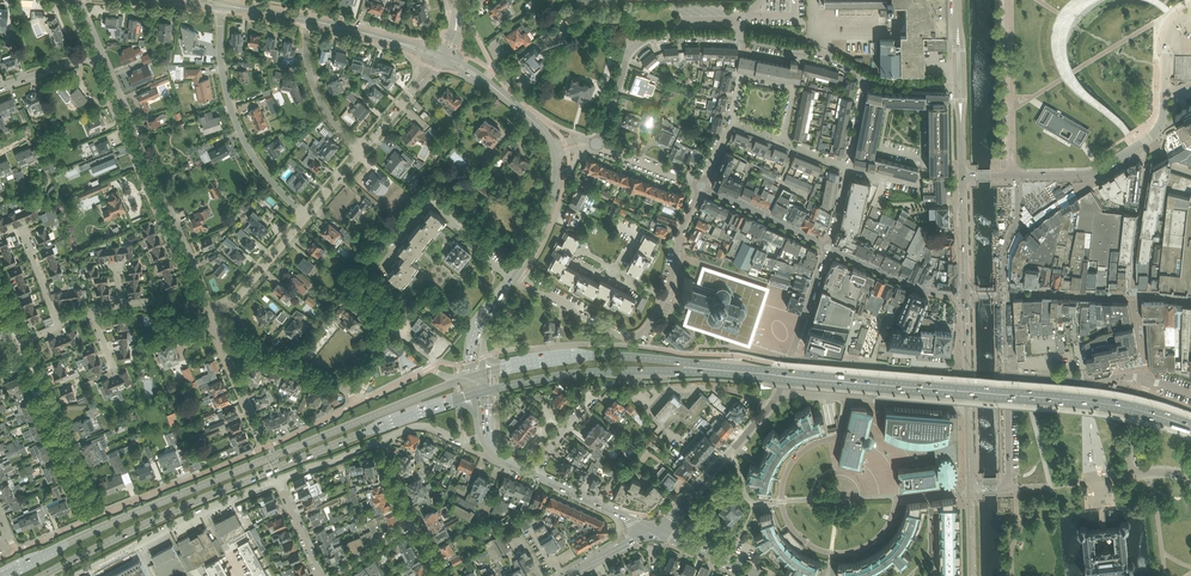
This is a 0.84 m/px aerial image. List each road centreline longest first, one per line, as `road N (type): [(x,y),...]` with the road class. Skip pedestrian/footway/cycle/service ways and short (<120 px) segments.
road 1 (primary): [(459,381),(200,484),(2,575)]
road 2 (primary): [(1190,426),(1088,398),(699,368)]
road 3 (primary): [(42,575),(158,516),(473,394)]
road 4 (unclassified): [(847,397),(839,435),(803,450),(783,480),(785,517),(809,545),(860,549),(885,531),(897,496),(970,488)]
road 5 (unclassified): [(597,144),(627,56),(649,38),(739,37),(818,52),(865,77)]
road 6 (residential): [(702,186),(679,235),(665,297),(635,336),(618,335),(520,279)]
road 7 (unclassified): [(962,176),(1102,169),(1155,133),(1166,49)]
road 8 (residential): [(208,312),(208,294),(101,52)]
road 9 (residential): [(91,56),(208,312)]
road 10 (unclassified): [(303,215),(256,164),(237,127),(220,65),(222,5)]
road 11 (primary): [(699,368),(582,356),(484,373)]
road 12 (unclassified): [(83,571),(279,481)]
road 13 (primary): [(485,390),(612,370),(699,368)]
road 14 (residential): [(265,448),(98,515)]
road 15 (residential): [(98,515),(29,364)]
road 16 (residential): [(356,404),(342,385),(213,331)]
road 17 (unclassified): [(1007,374),(1009,487),(970,488)]
road 18 (unclassified): [(729,118),(743,76),(791,86),(783,141)]
road 19 (unclassified): [(828,247),(932,292),(965,294)]
road 20 (unclassified): [(359,150),(310,77),(306,19)]
road 21 (unclassified): [(1148,381),(1007,374)]
road 22 (unclassified): [(828,247),(702,186)]
road 23 (residential): [(208,312),(253,275),(303,215)]
road 24 (tertiary): [(654,529),(530,473)]
road 25 (residential): [(265,448),(213,331)]
road 26 (tertiary): [(517,275),(544,225),(556,156)]
road 27 (unclassified): [(967,407),(847,397)]

